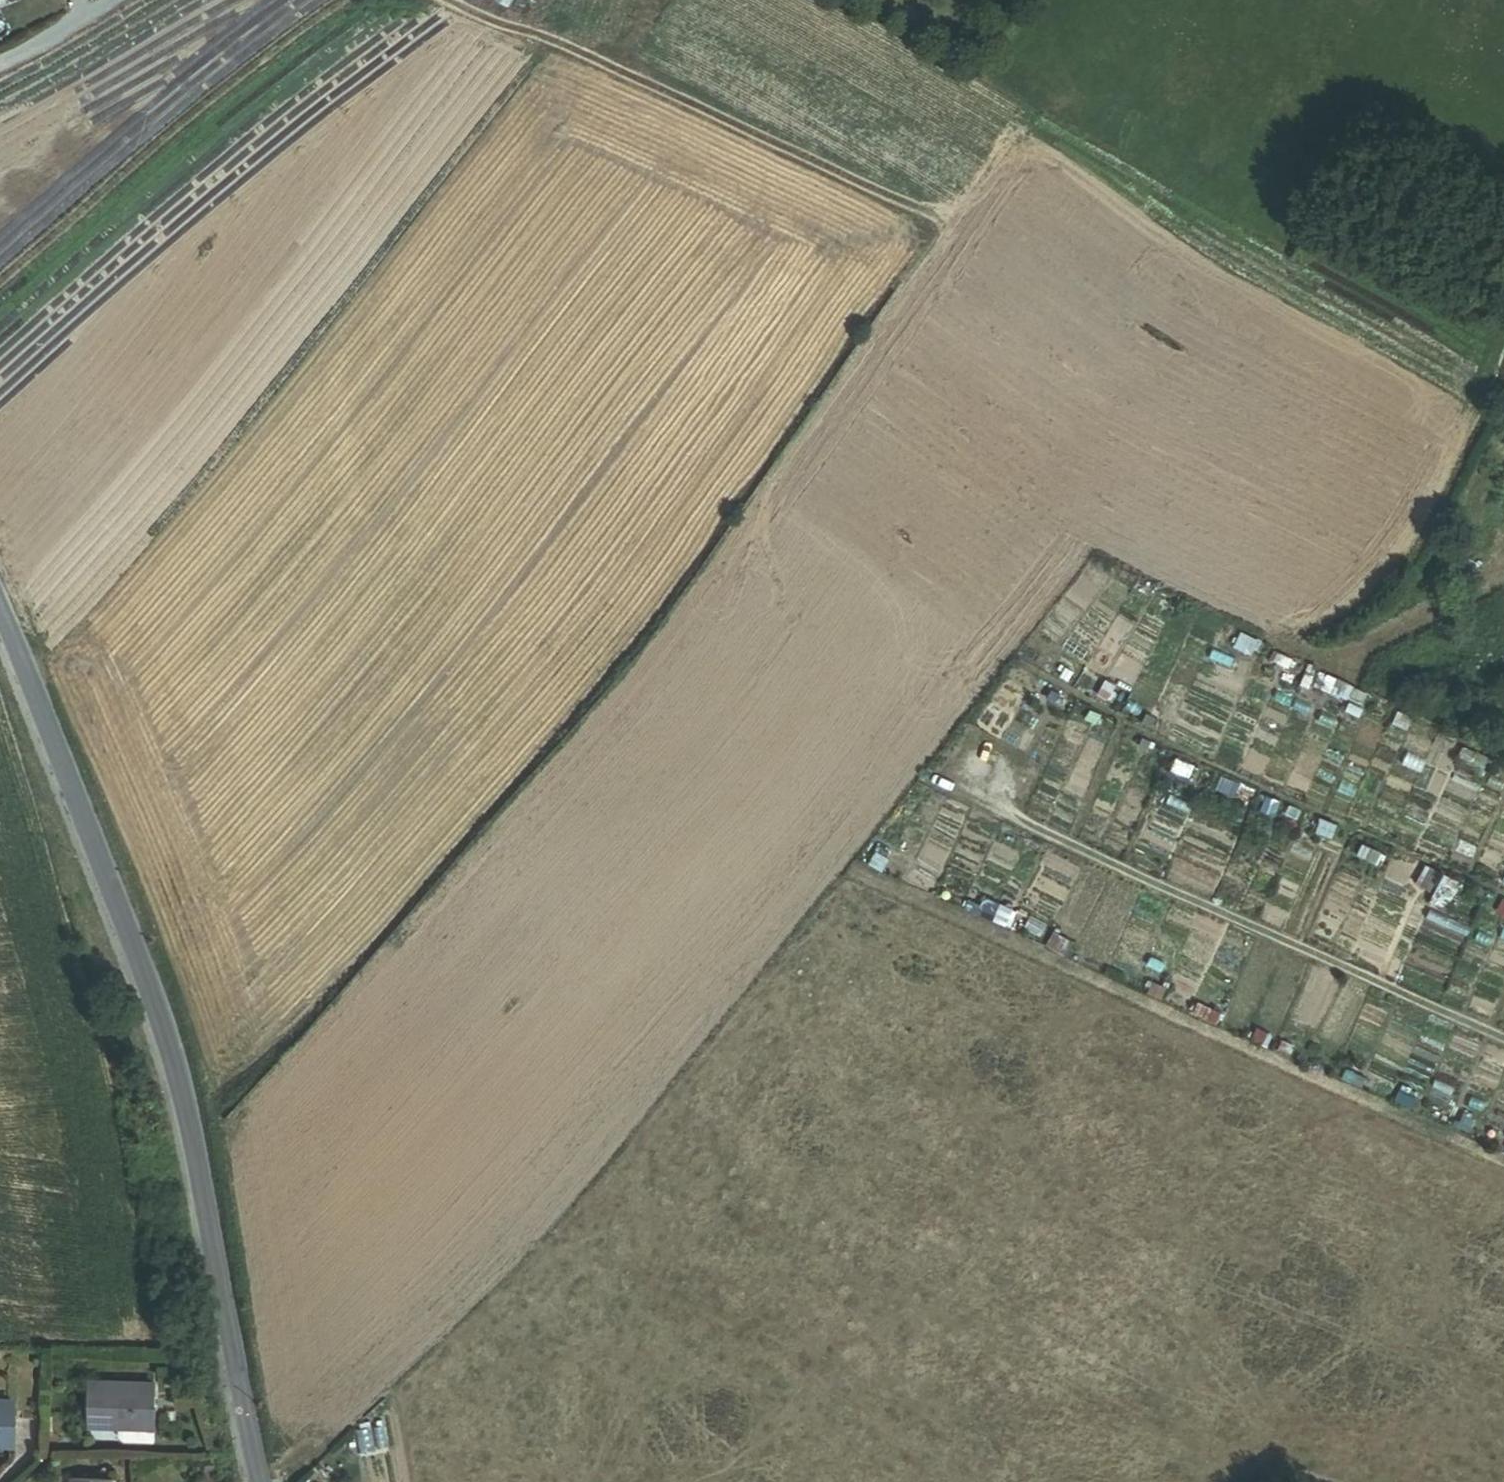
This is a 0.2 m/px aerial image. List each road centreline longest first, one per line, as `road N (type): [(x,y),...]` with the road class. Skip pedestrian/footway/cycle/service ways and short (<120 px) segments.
road 1 (unclassified): [(0,630),(70,785),(194,1156),(254,1481)]
road 2 (unclassified): [(0,68),(125,0)]

